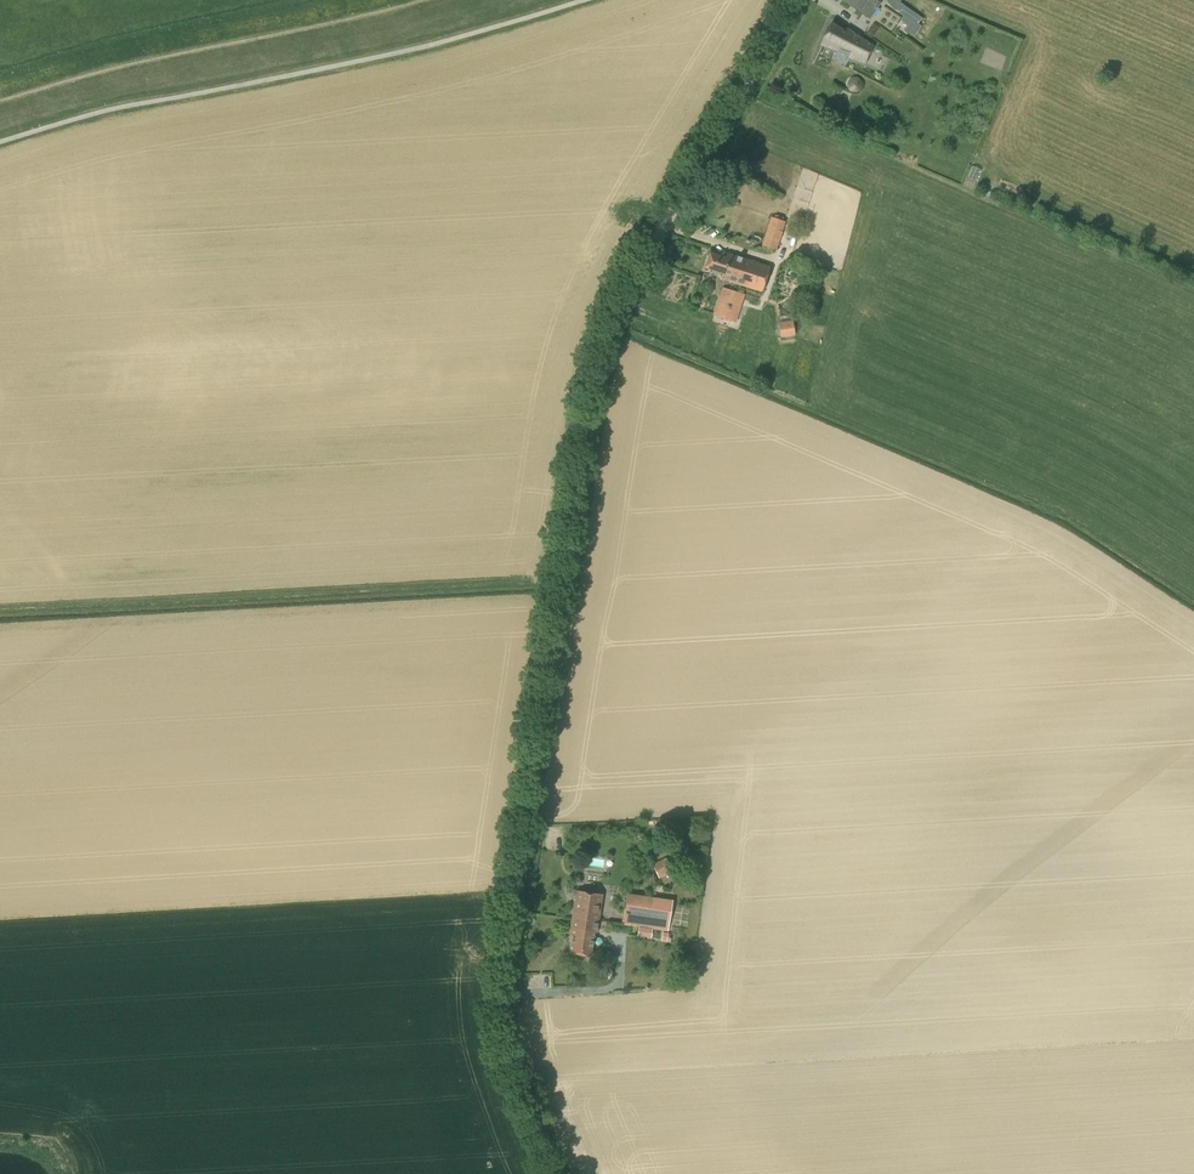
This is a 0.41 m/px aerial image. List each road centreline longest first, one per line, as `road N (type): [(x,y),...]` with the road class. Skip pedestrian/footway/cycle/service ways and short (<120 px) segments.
road 1 (unclassified): [(563,1173),(519,1051),(511,932),(603,361),(634,283),(801,0)]

